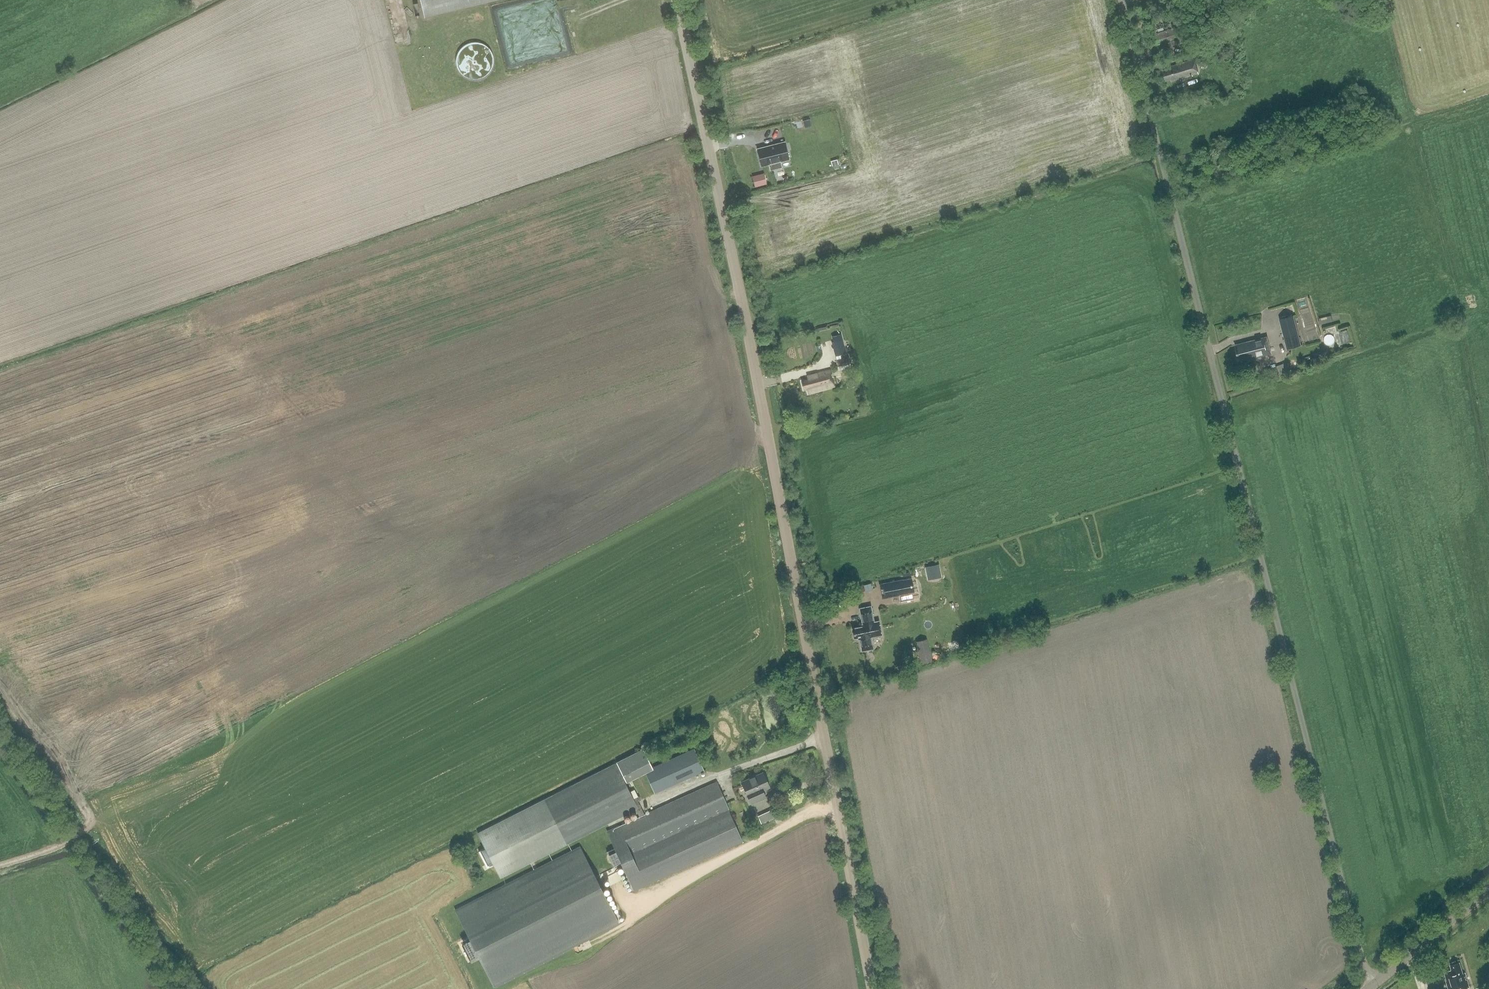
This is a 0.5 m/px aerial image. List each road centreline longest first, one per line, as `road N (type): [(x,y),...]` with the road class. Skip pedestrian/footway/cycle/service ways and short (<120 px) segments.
road 1 (unclassified): [(1369,988),(1119,0)]
road 2 (tertiary): [(872,988),(677,0)]
road 3 (track): [(837,805),(804,816),(633,915)]
road 4 (tertiary): [(1369,988),(1488,893)]

